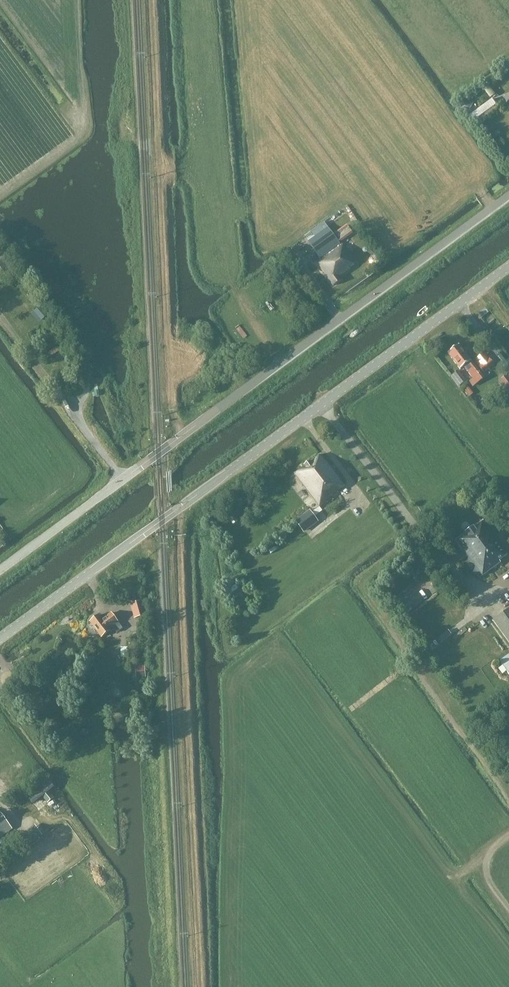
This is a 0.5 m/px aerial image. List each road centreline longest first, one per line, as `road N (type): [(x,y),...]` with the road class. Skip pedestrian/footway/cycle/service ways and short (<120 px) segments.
road 1 (unclassified): [(0,570),(508,195)]
road 2 (tertiary): [(0,639),(508,266)]
road 3 (track): [(199,986),(177,509)]
road 4 (track): [(281,362),(223,266),(204,0)]
road 5 (track): [(74,0),(81,103),(71,114),(71,141),(0,196)]

